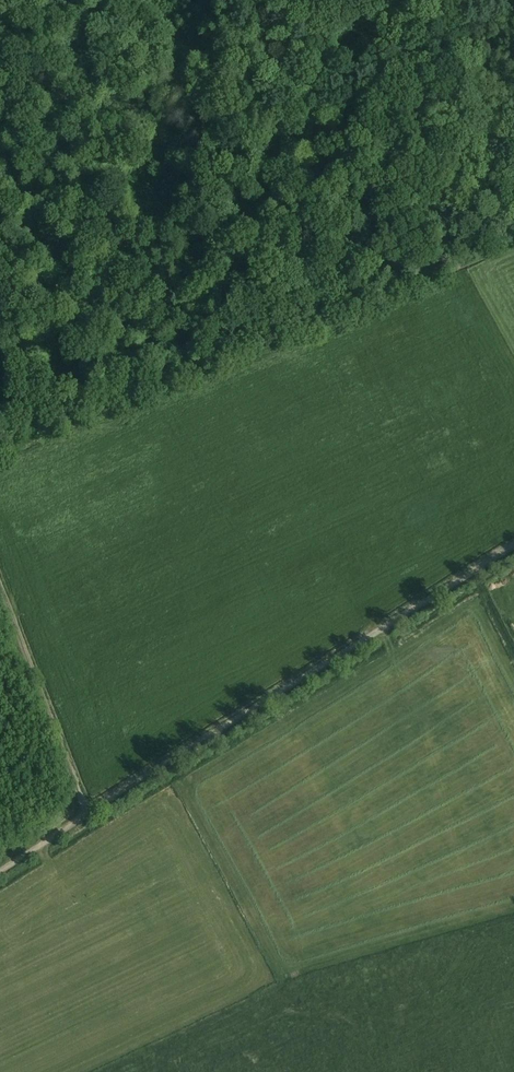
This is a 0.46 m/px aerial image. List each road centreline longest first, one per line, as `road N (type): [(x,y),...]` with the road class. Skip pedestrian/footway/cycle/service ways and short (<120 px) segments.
road 1 (track): [(88,810),(513,545)]
road 2 (track): [(0,578),(88,810)]

